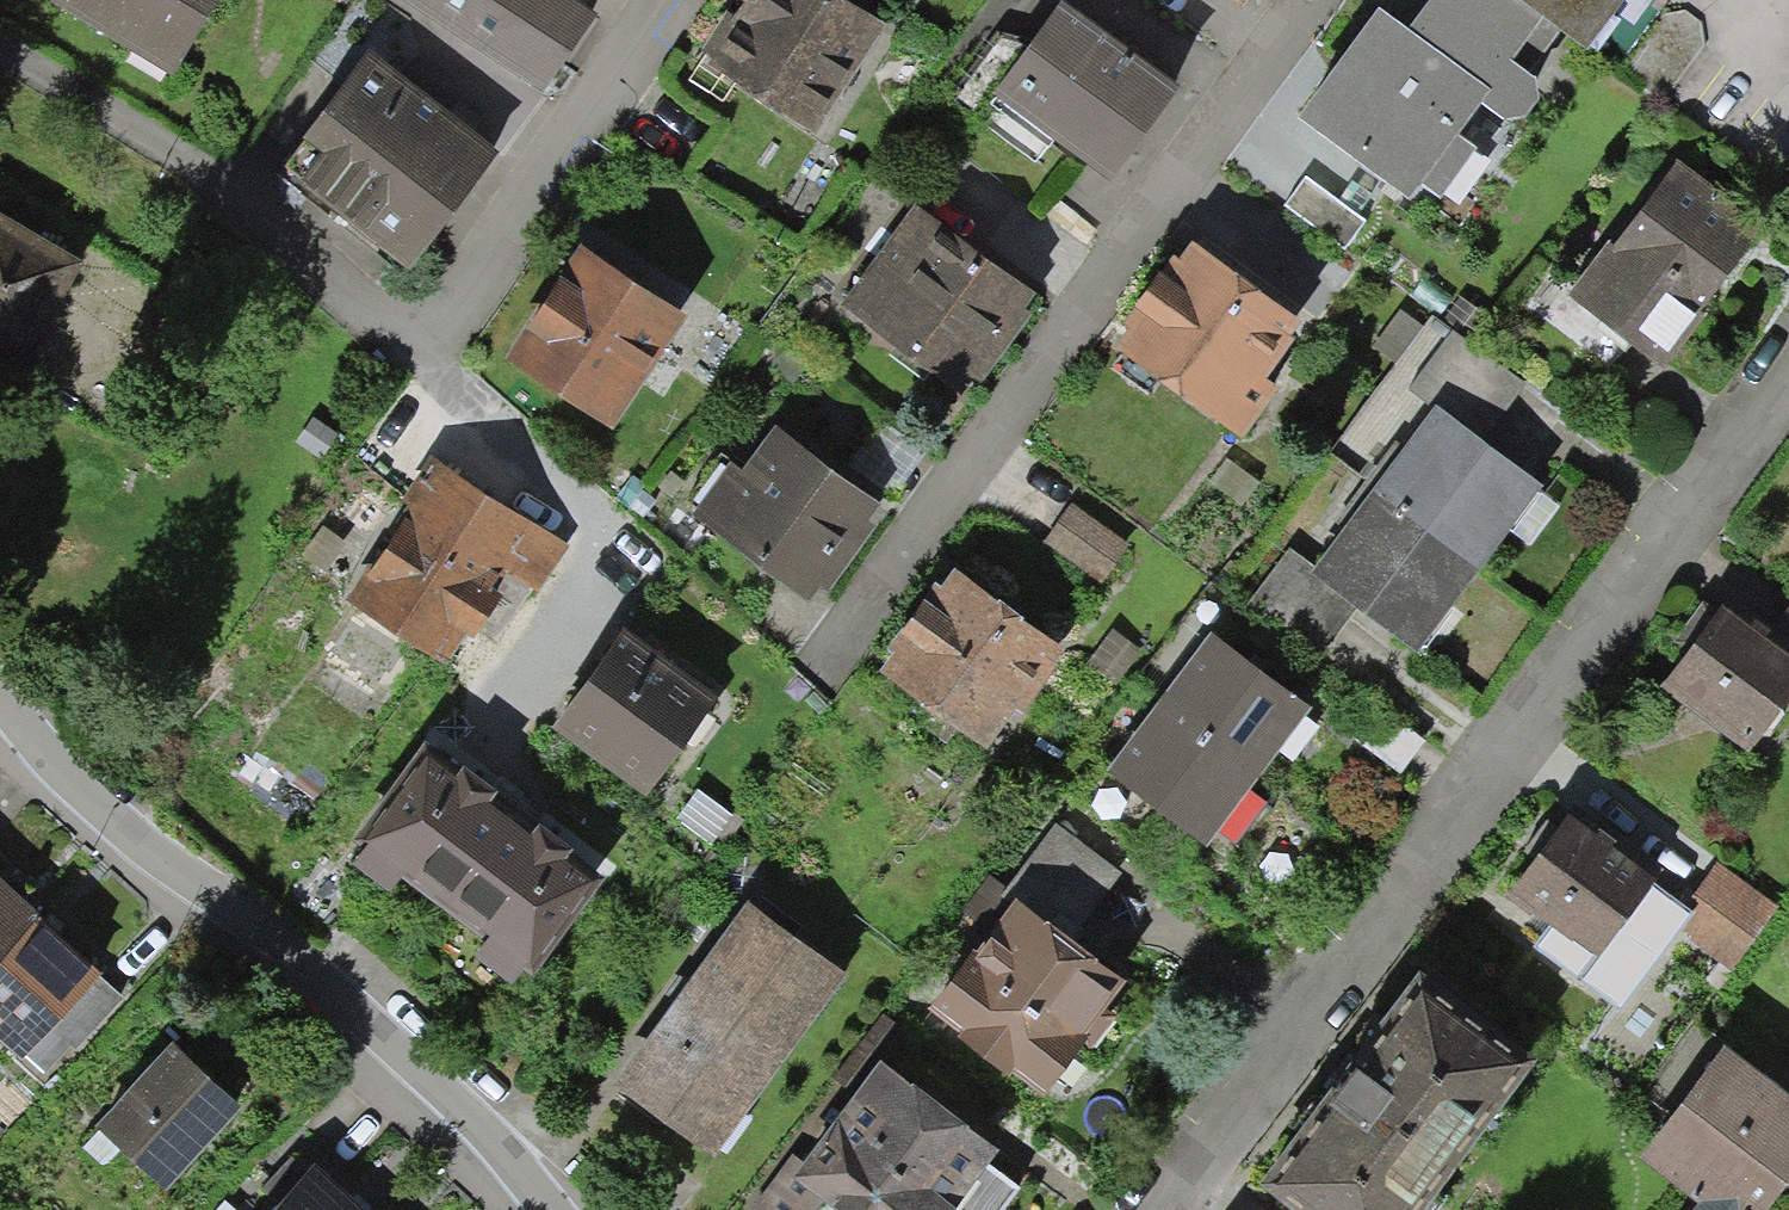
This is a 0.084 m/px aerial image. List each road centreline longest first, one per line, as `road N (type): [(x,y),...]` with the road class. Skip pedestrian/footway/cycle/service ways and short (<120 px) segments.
road 1 (residential): [(1788,359),(1153,1209)]
road 2 (residential): [(1295,0),(844,633)]
road 3 (residential): [(0,712),(540,1209)]
road 4 (residential): [(494,739),(639,544),(418,349)]
road 5 (residential): [(0,45),(418,349)]
road 6 (residential): [(418,349),(663,0)]

